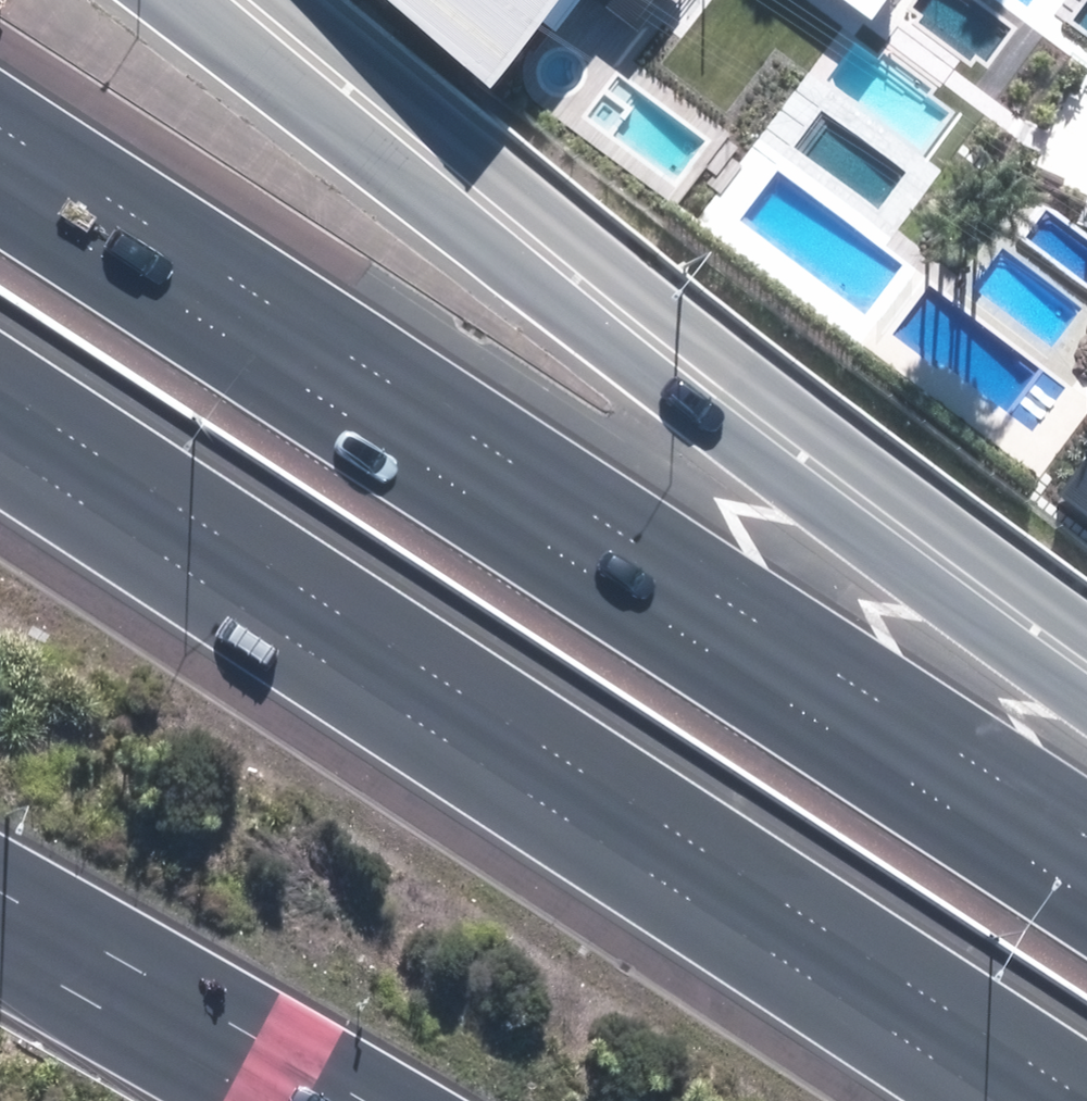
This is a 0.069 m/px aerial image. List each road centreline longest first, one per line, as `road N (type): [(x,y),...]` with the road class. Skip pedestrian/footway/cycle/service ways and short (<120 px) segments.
road 1 (motorway): [(0,126),(1086,834)]
road 2 (motorway): [(989,1100),(0,460)]
road 3 (motorway): [(162,0),(1086,711)]
road 4 (motorway): [(362,1100),(0,893)]

